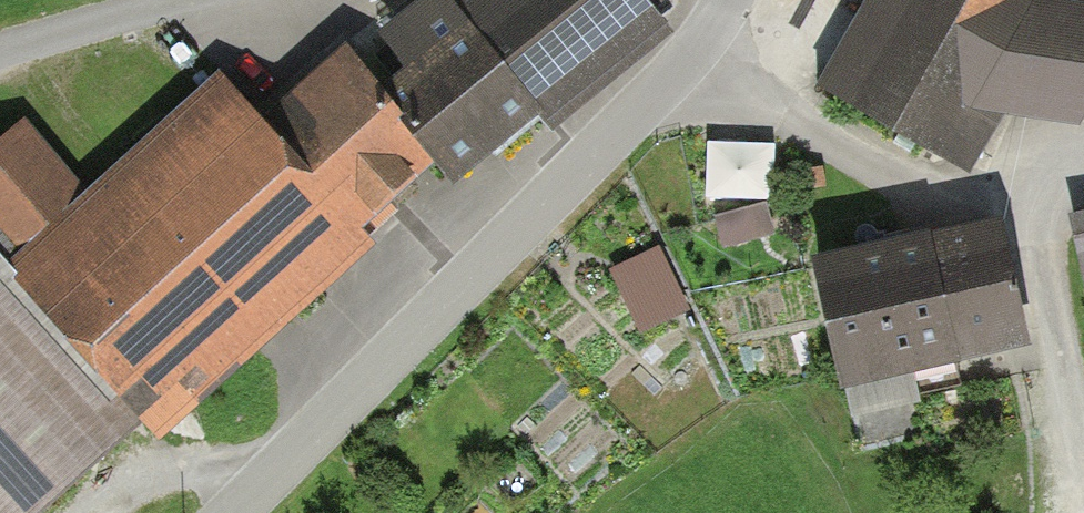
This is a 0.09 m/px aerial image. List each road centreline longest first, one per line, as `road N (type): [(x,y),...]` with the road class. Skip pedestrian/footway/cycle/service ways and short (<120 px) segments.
road 1 (unclassified): [(232,512),(646,108),(701,46),(724,0)]
road 2 (unclassified): [(167,0),(0,54)]

